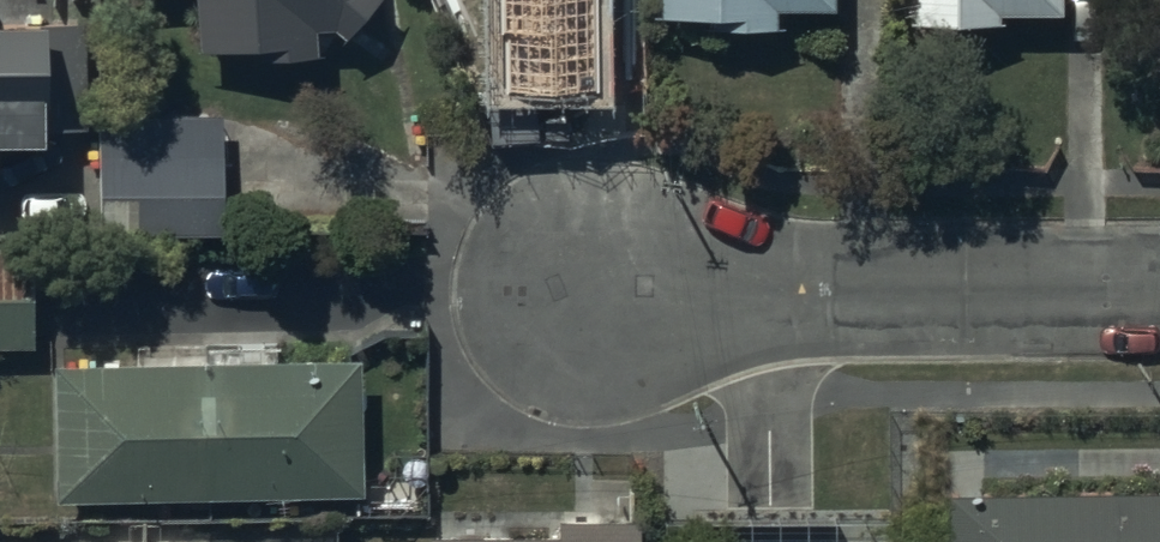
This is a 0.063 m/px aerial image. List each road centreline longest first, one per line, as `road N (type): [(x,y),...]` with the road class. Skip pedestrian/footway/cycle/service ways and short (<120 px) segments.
road 1 (residential): [(1159,294),(598,294)]

